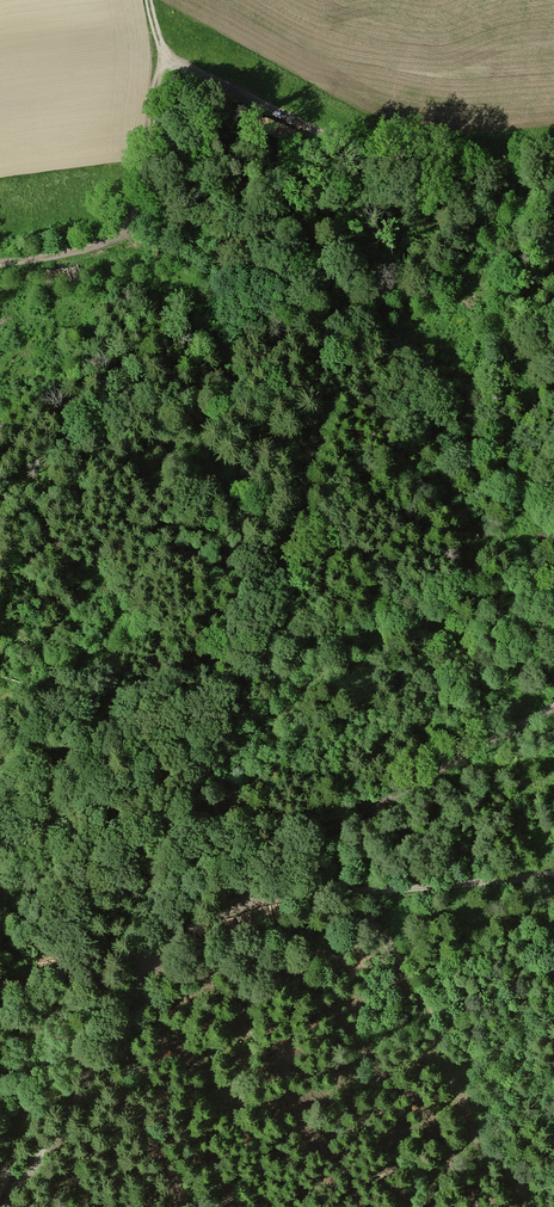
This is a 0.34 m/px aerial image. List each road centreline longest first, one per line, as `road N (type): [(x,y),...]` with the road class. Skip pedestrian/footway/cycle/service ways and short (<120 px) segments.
road 1 (track): [(163,57),(363,153),(459,169),(553,156)]
road 2 (track): [(235,901),(553,876)]
road 3 (track): [(163,57),(144,195),(121,231),(79,251),(0,265)]
road 4 (track): [(553,704),(297,860)]
road 5 (track): [(151,960),(8,1206)]
road 6 (track): [(148,945),(0,986)]

